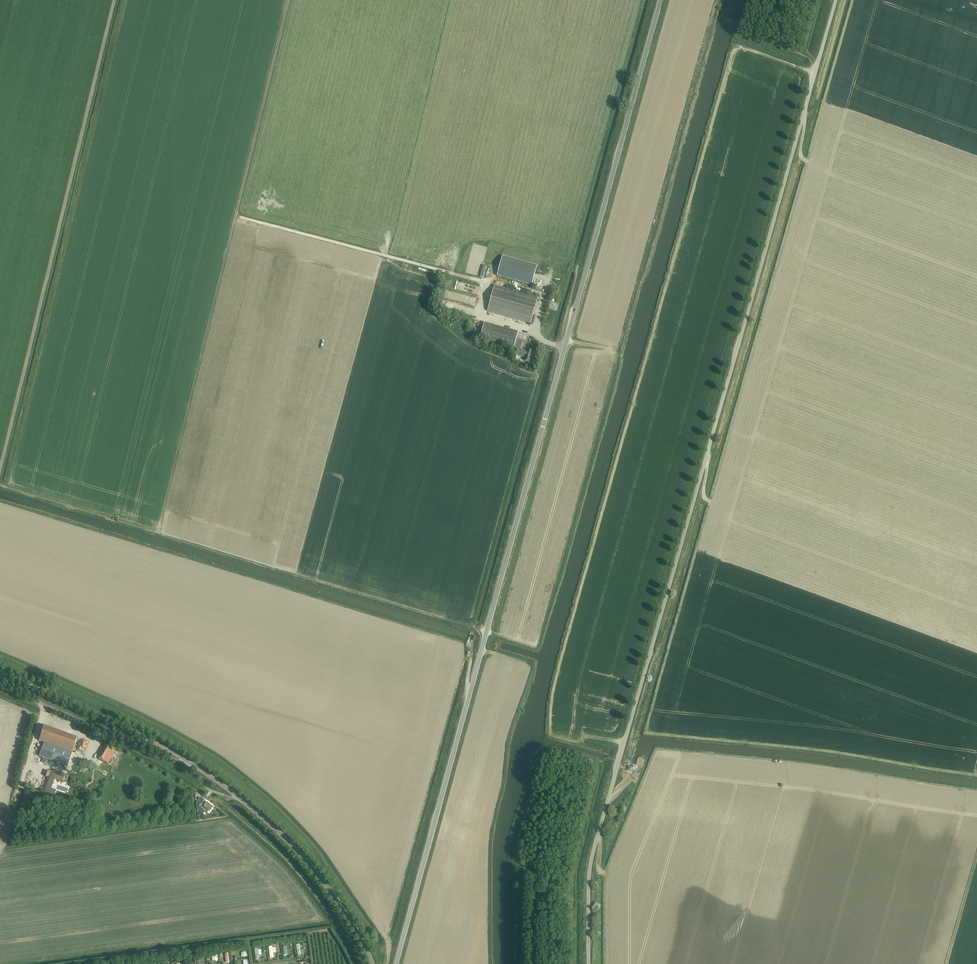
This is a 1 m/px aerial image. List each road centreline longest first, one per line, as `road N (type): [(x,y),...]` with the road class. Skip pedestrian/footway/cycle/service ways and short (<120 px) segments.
road 1 (unclassified): [(396,963),(661,0)]
road 2 (unclassified): [(588,963),(588,873),(836,0)]
road 3 (track): [(156,533),(289,0)]
road 4 (unclassified): [(372,963),(314,870),(238,797),(160,746),(0,673)]
road 5 (track): [(481,282),(236,216)]
road 6 (track): [(156,533),(6,486)]

